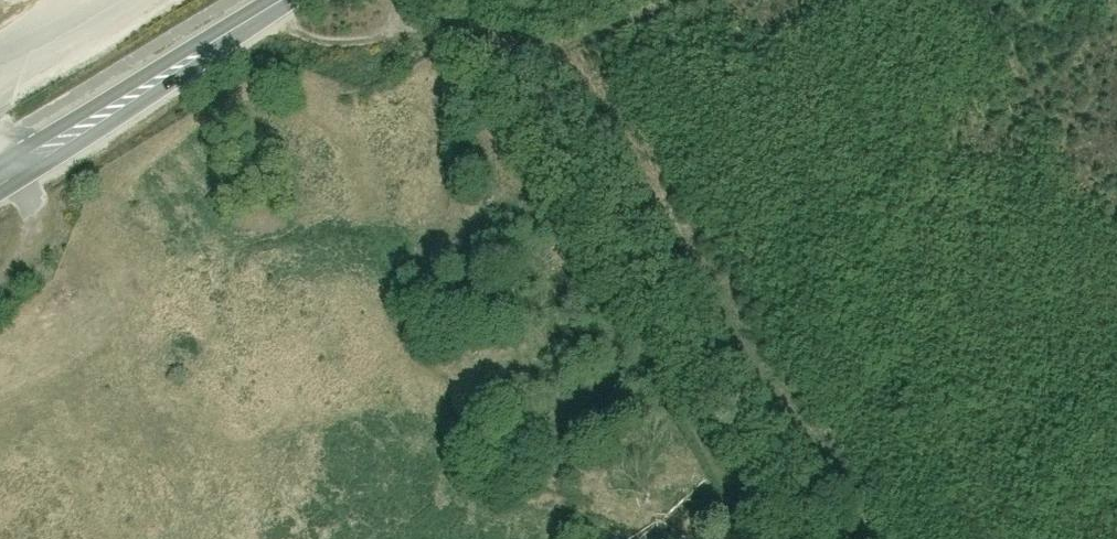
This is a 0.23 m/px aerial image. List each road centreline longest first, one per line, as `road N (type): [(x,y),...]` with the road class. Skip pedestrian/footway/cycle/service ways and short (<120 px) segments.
road 1 (track): [(867,538),(564,54)]
road 2 (track): [(682,0),(564,54),(450,41),(307,40),(276,31),(265,17)]
road 3 (tertiary): [(0,178),(294,0)]

